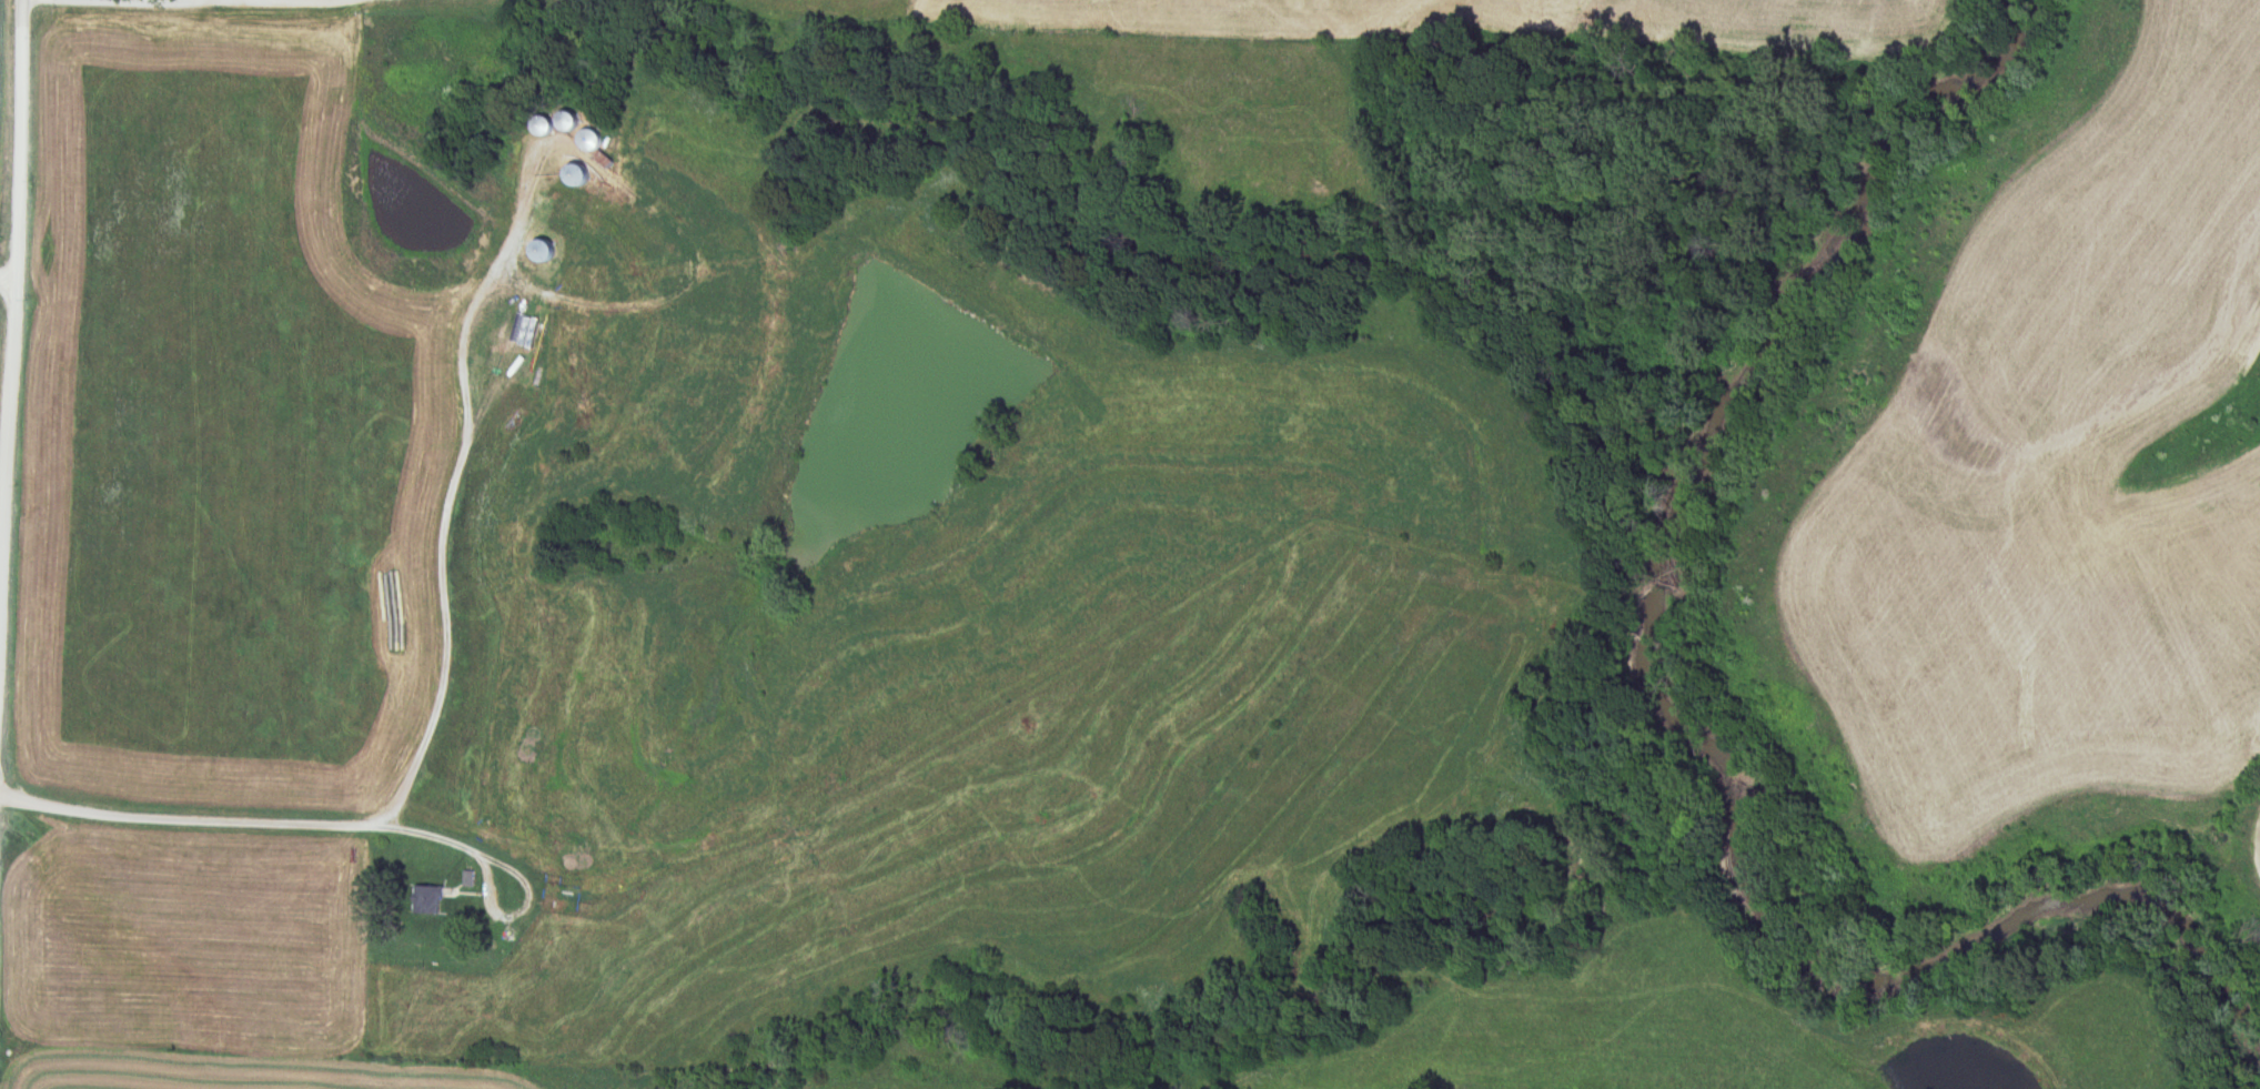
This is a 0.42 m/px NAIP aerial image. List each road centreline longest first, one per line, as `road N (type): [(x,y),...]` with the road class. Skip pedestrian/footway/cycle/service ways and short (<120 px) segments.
road 1 (residential): [(23,0),(21,293),(0,582)]

